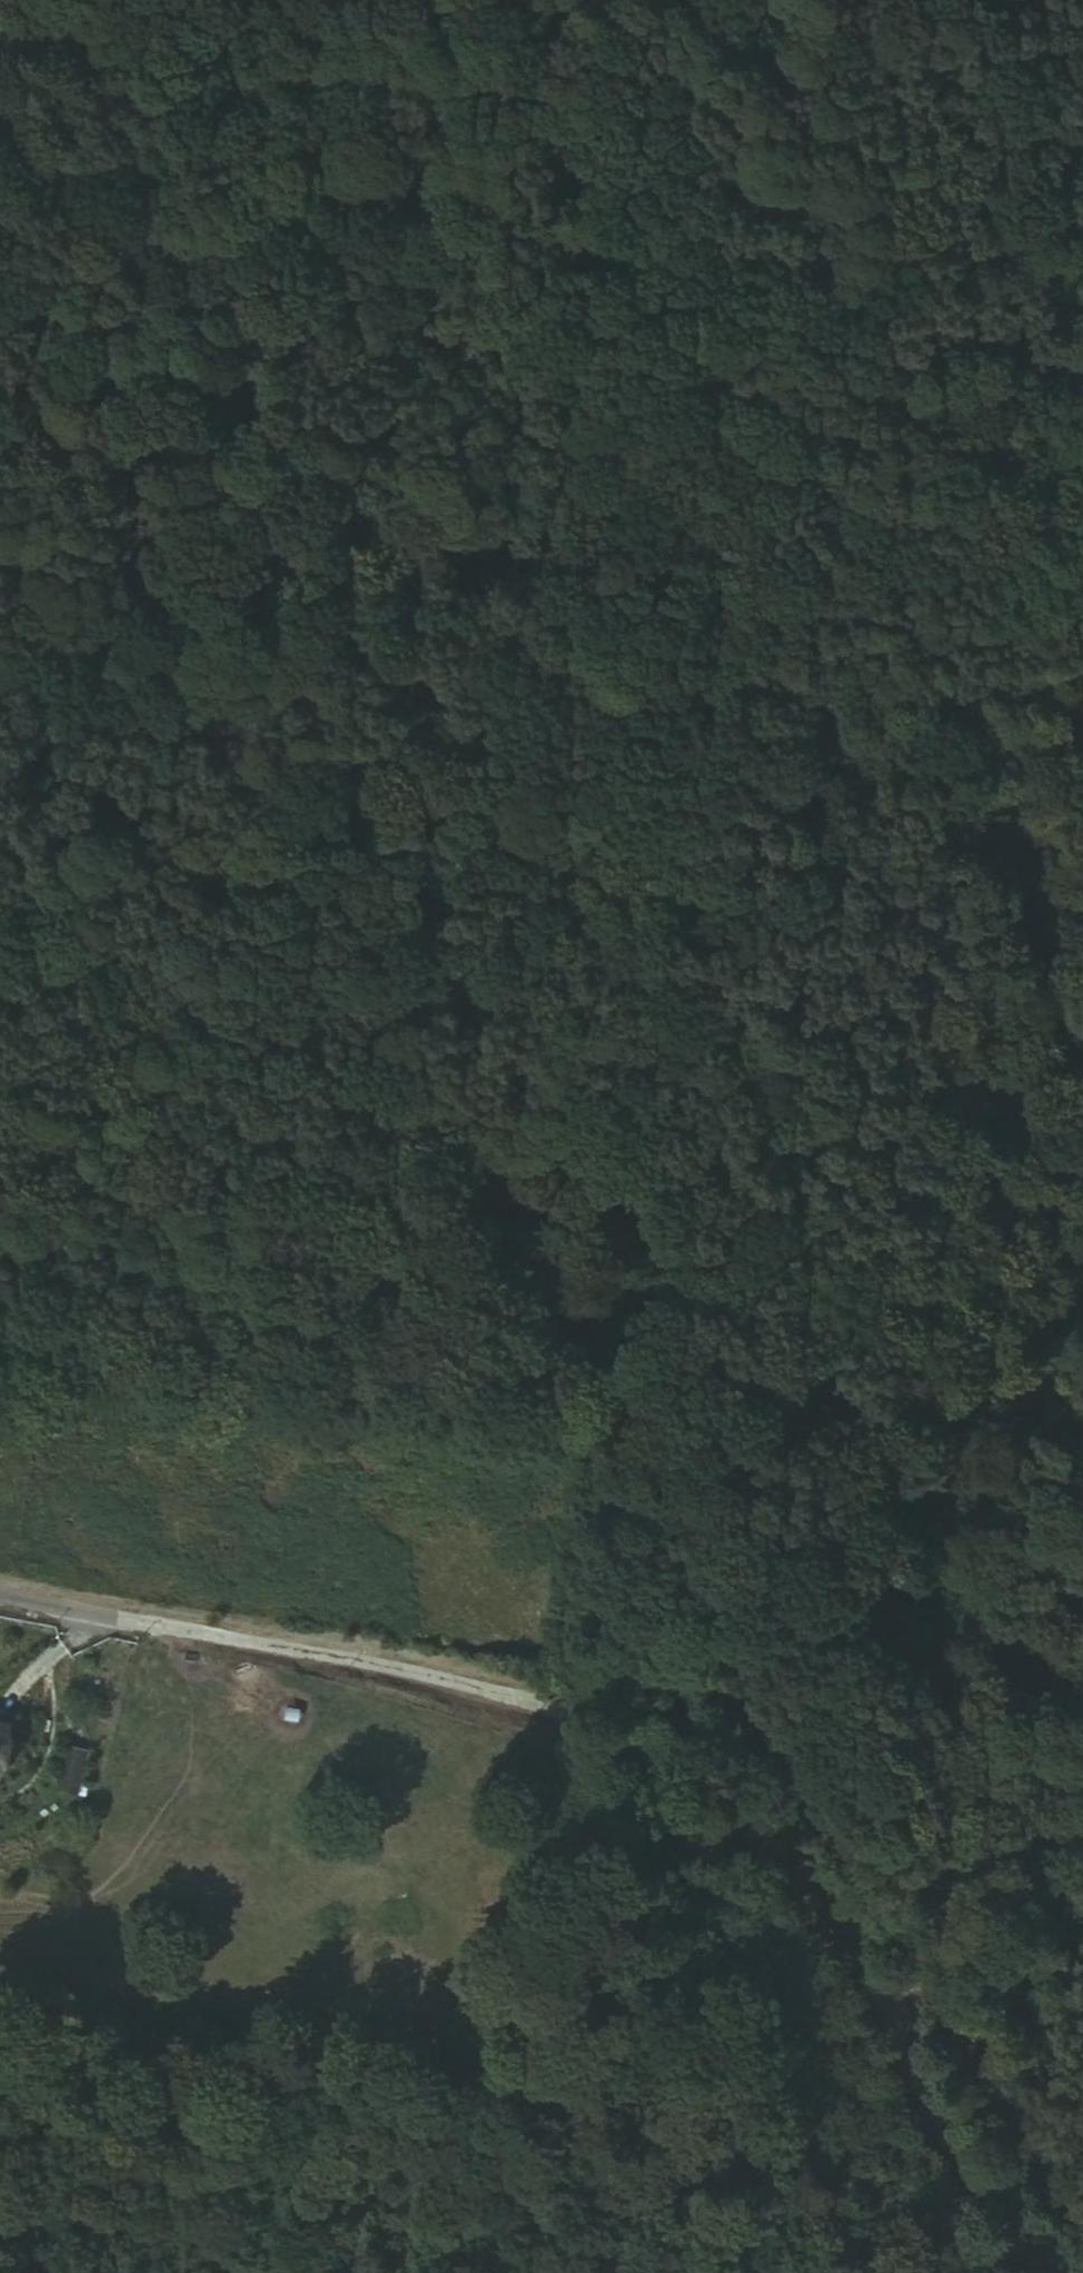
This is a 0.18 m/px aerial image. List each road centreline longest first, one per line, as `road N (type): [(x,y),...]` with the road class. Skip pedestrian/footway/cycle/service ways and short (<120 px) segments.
road 1 (track): [(570,1712),(623,1242),(613,628),(504,0)]
road 2 (unclassified): [(0,1587),(570,1712),(740,1822),(872,1976),(951,2145),(1039,2272)]

